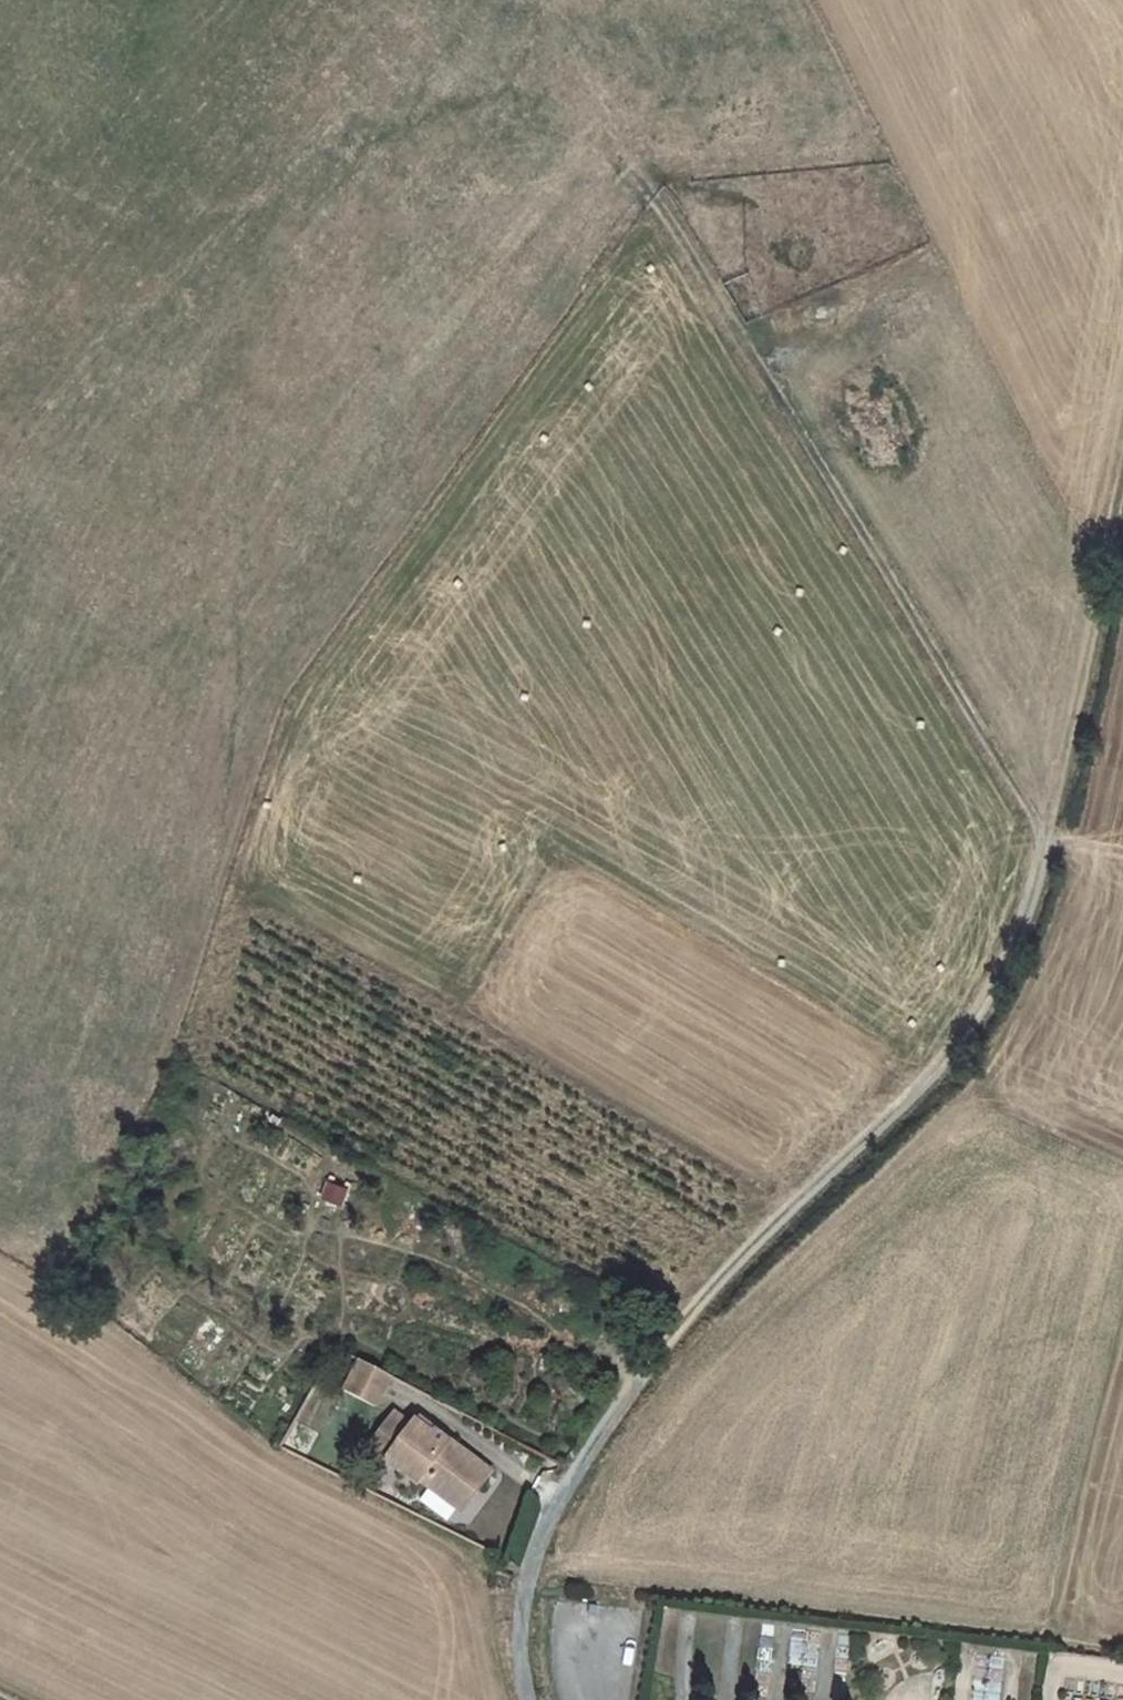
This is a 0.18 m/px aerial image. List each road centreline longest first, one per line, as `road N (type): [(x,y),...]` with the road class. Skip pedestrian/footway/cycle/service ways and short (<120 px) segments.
road 1 (track): [(588,1442),(750,1250),(945,1064),(1001,973),(1044,853),(1122,448)]
road 2 (residential): [(525,1699),(518,1631),(529,1566),(555,1494),(588,1442)]

